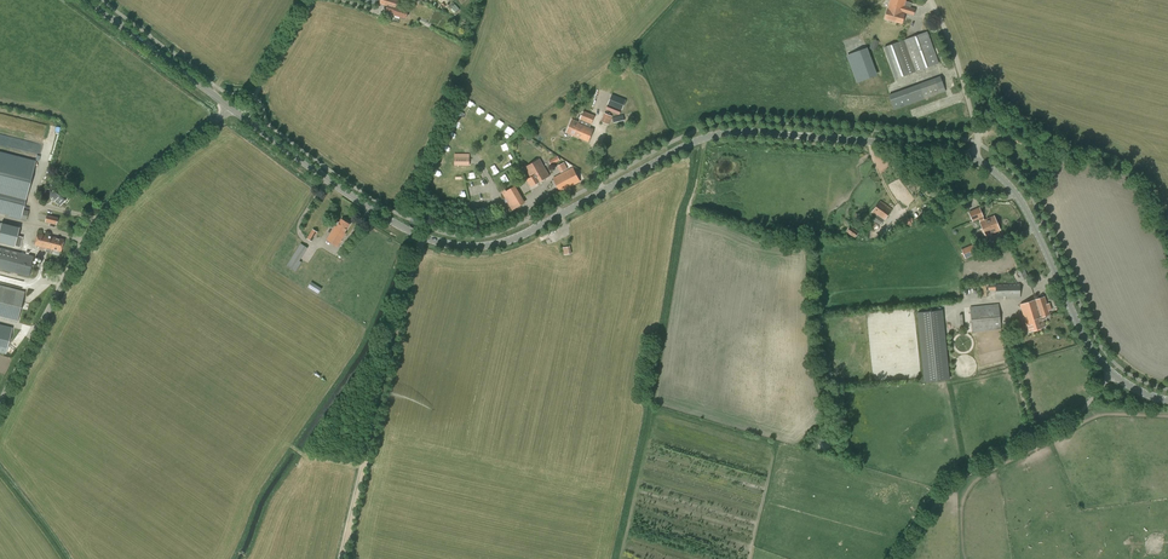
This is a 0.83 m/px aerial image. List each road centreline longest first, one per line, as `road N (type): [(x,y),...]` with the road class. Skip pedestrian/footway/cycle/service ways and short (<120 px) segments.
road 1 (secondary): [(971,157),(728,133),(686,146),(503,243),(465,246),(425,237)]
road 2 (tertiary): [(0,403),(110,206),(231,109)]
road 3 (secondary): [(1167,401),(1123,383),(1100,362),(1020,198),(971,157)]
road 4 (track): [(343,558),(404,302)]
road 5 (secondary): [(425,237),(332,183),(241,116)]
road 6 (secondary): [(85,0),(231,109)]
road 7 (unclassified): [(971,157),(978,137),(930,0)]
road 8 (unclassified): [(241,116),(310,0)]

